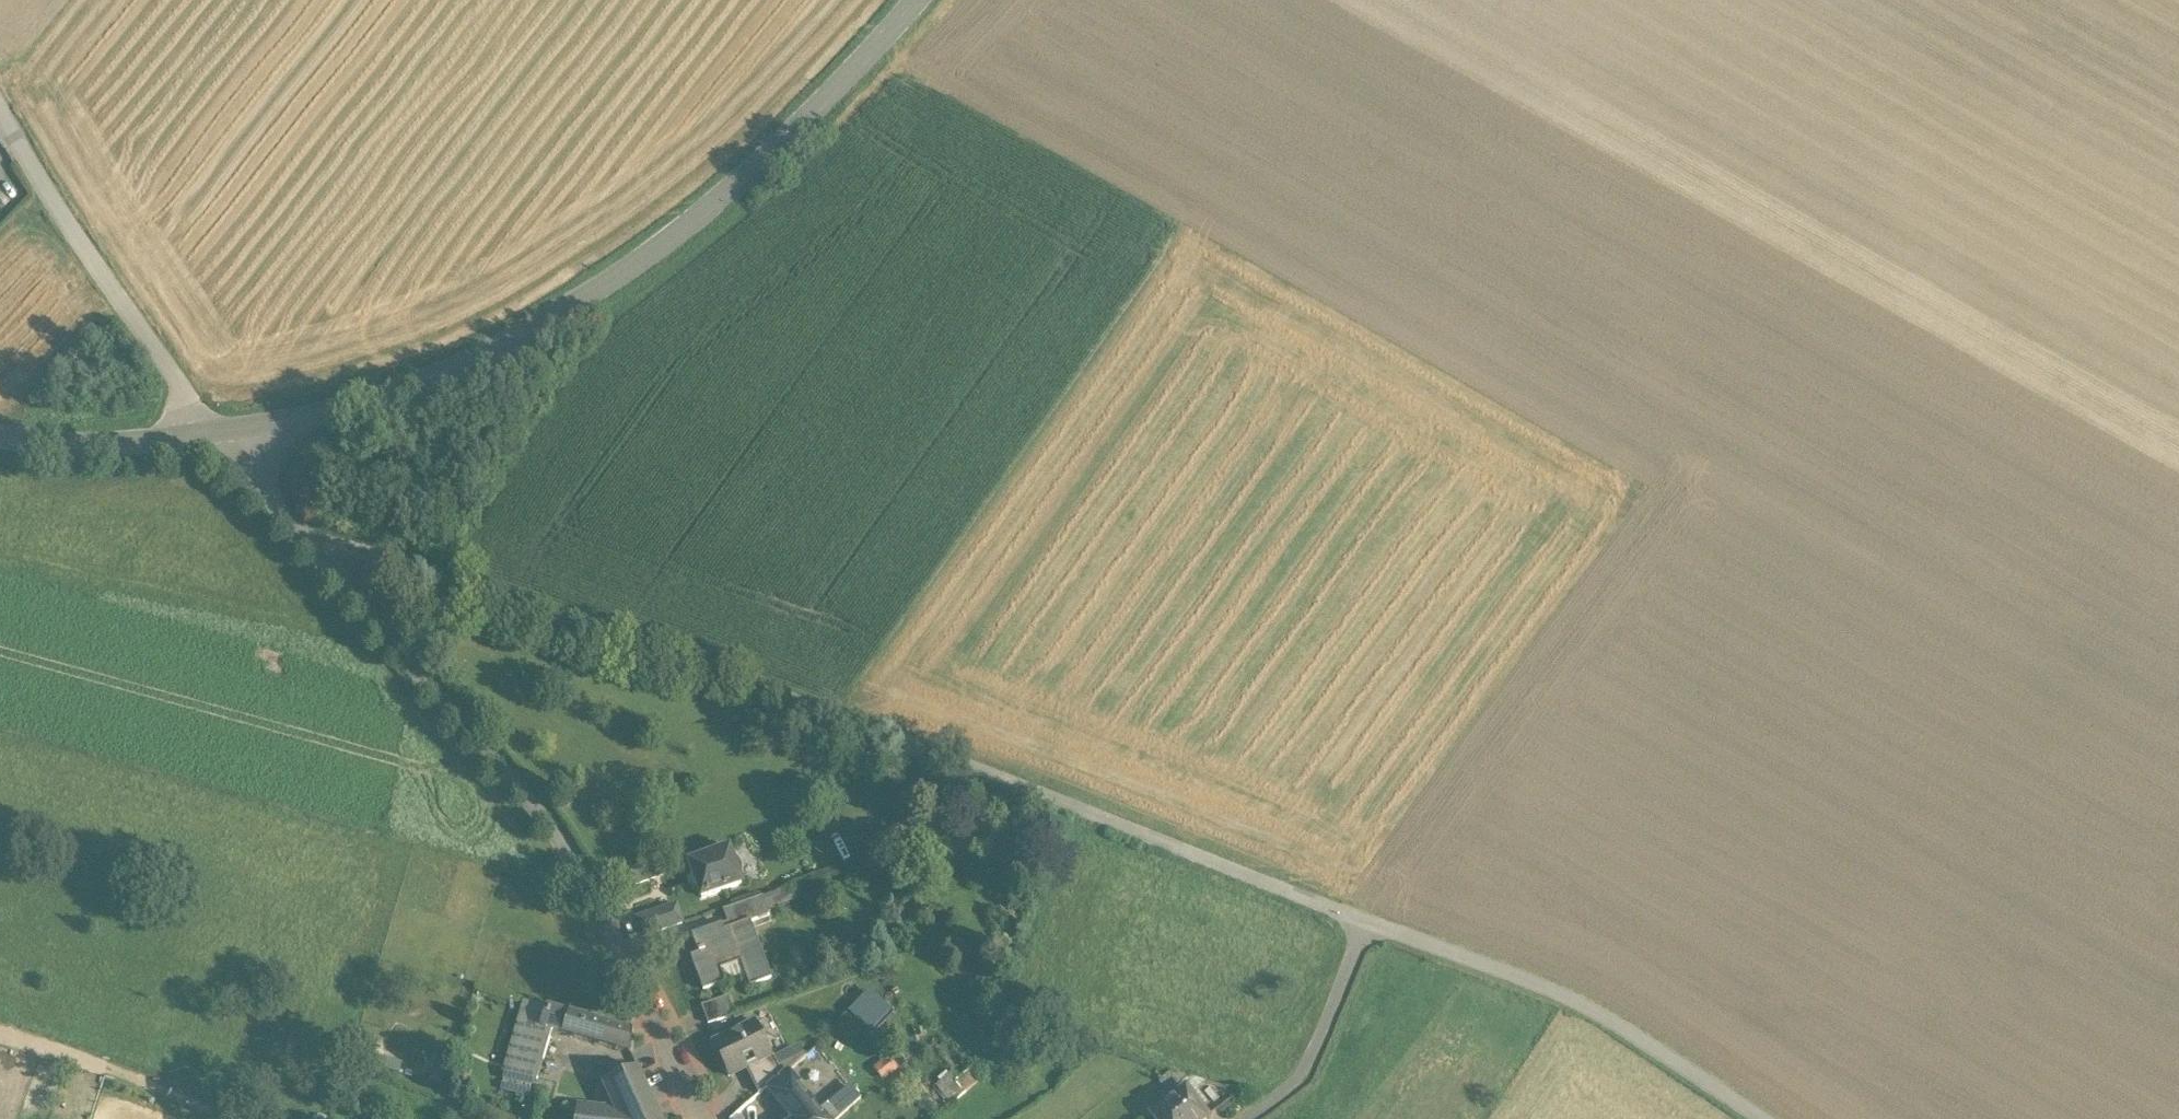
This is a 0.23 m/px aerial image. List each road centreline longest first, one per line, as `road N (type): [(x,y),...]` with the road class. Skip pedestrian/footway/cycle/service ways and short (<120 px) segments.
road 1 (track): [(327,575),(358,563),(496,598),(1517,976),(1577,999),(1760,1118)]
road 2 (residential): [(698,1118),(659,1025),(544,822),(286,525),(240,427)]
road 3 (unclassified): [(240,427),(394,396),(514,342),(604,289),(769,160),(914,0)]
road 4 (track): [(198,433),(174,378),(73,236),(0,113)]
road 5 (unclassified): [(0,437),(142,441),(240,427)]
road 6 (residential): [(1251,1118),(1305,1073),(1369,923)]

